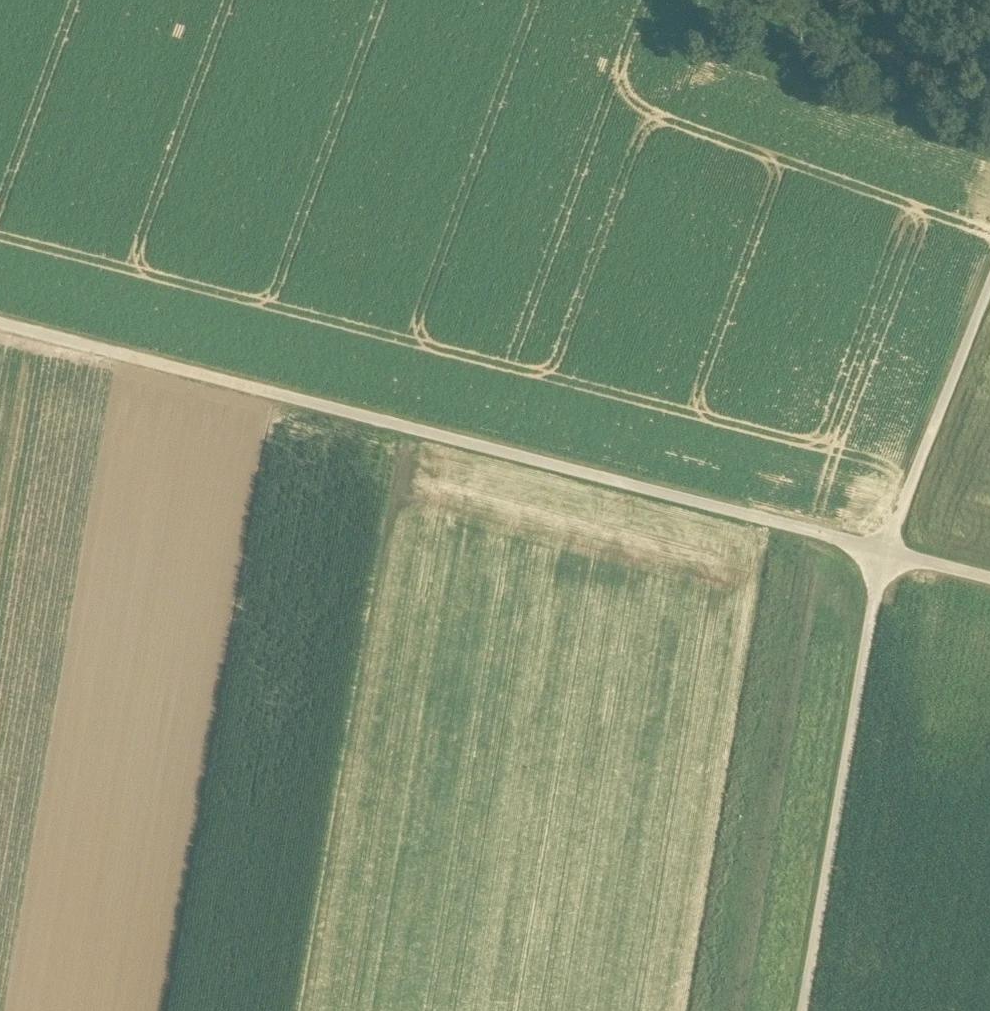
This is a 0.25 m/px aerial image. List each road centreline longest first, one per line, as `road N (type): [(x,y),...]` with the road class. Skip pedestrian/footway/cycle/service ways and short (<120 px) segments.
road 1 (track): [(884,555),(0,329)]
road 2 (track): [(803,1010),(884,555)]
road 3 (track): [(884,555),(989,296)]

